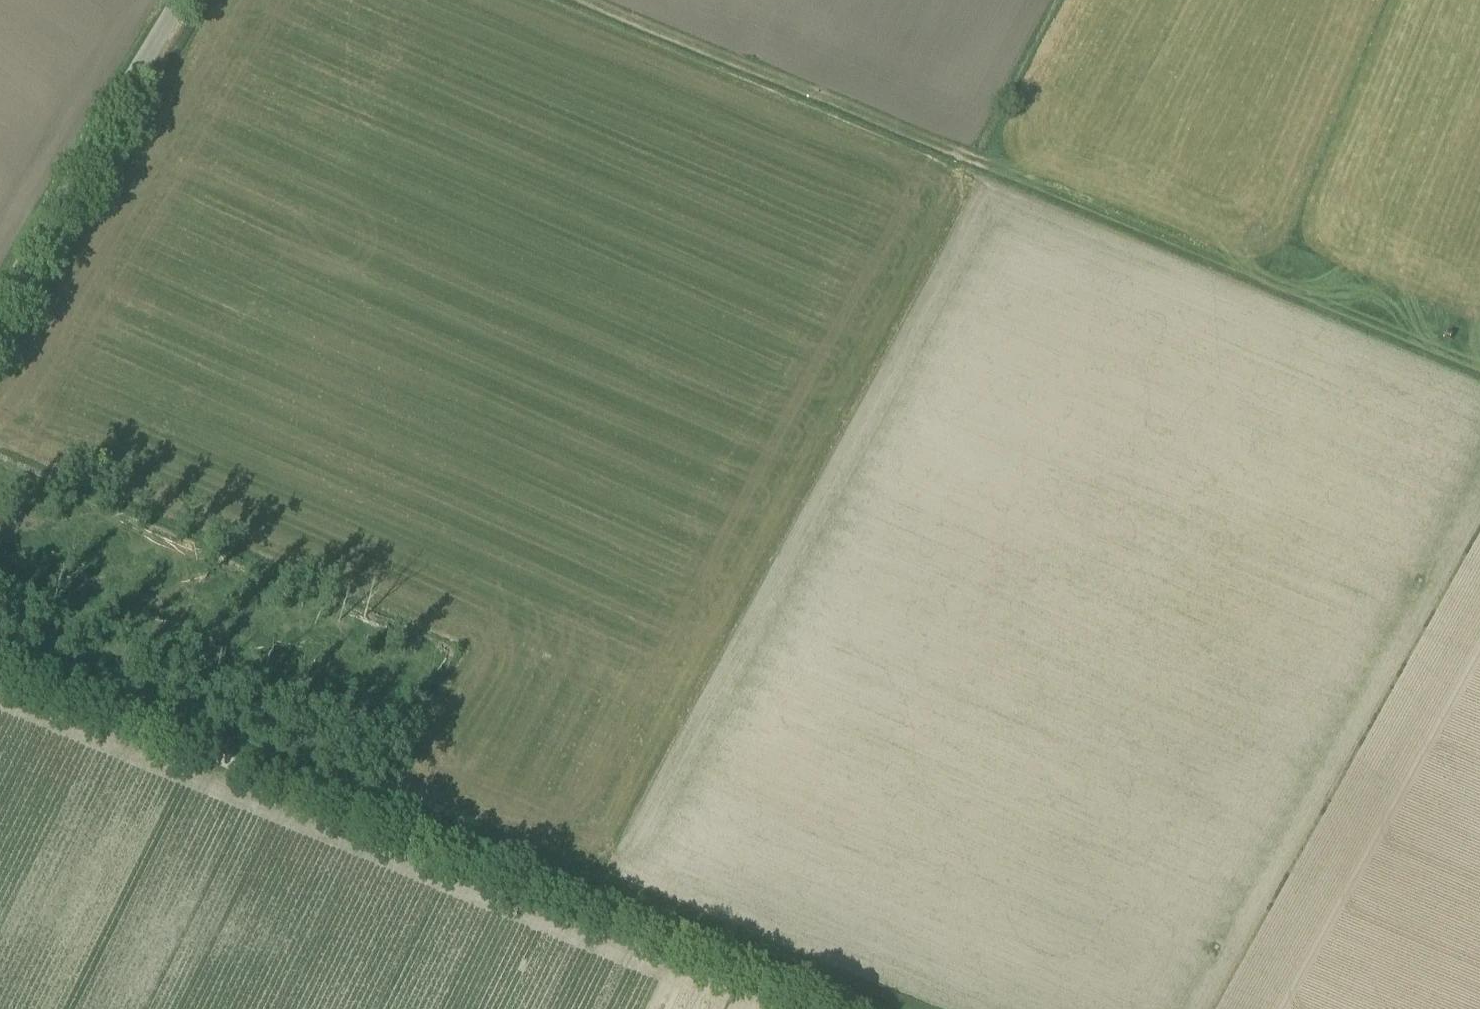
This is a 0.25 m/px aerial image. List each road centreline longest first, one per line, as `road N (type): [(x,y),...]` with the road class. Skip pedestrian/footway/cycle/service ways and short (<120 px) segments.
road 1 (track): [(0,666),(832,1008)]
road 2 (unclassified): [(0,306),(179,0)]

